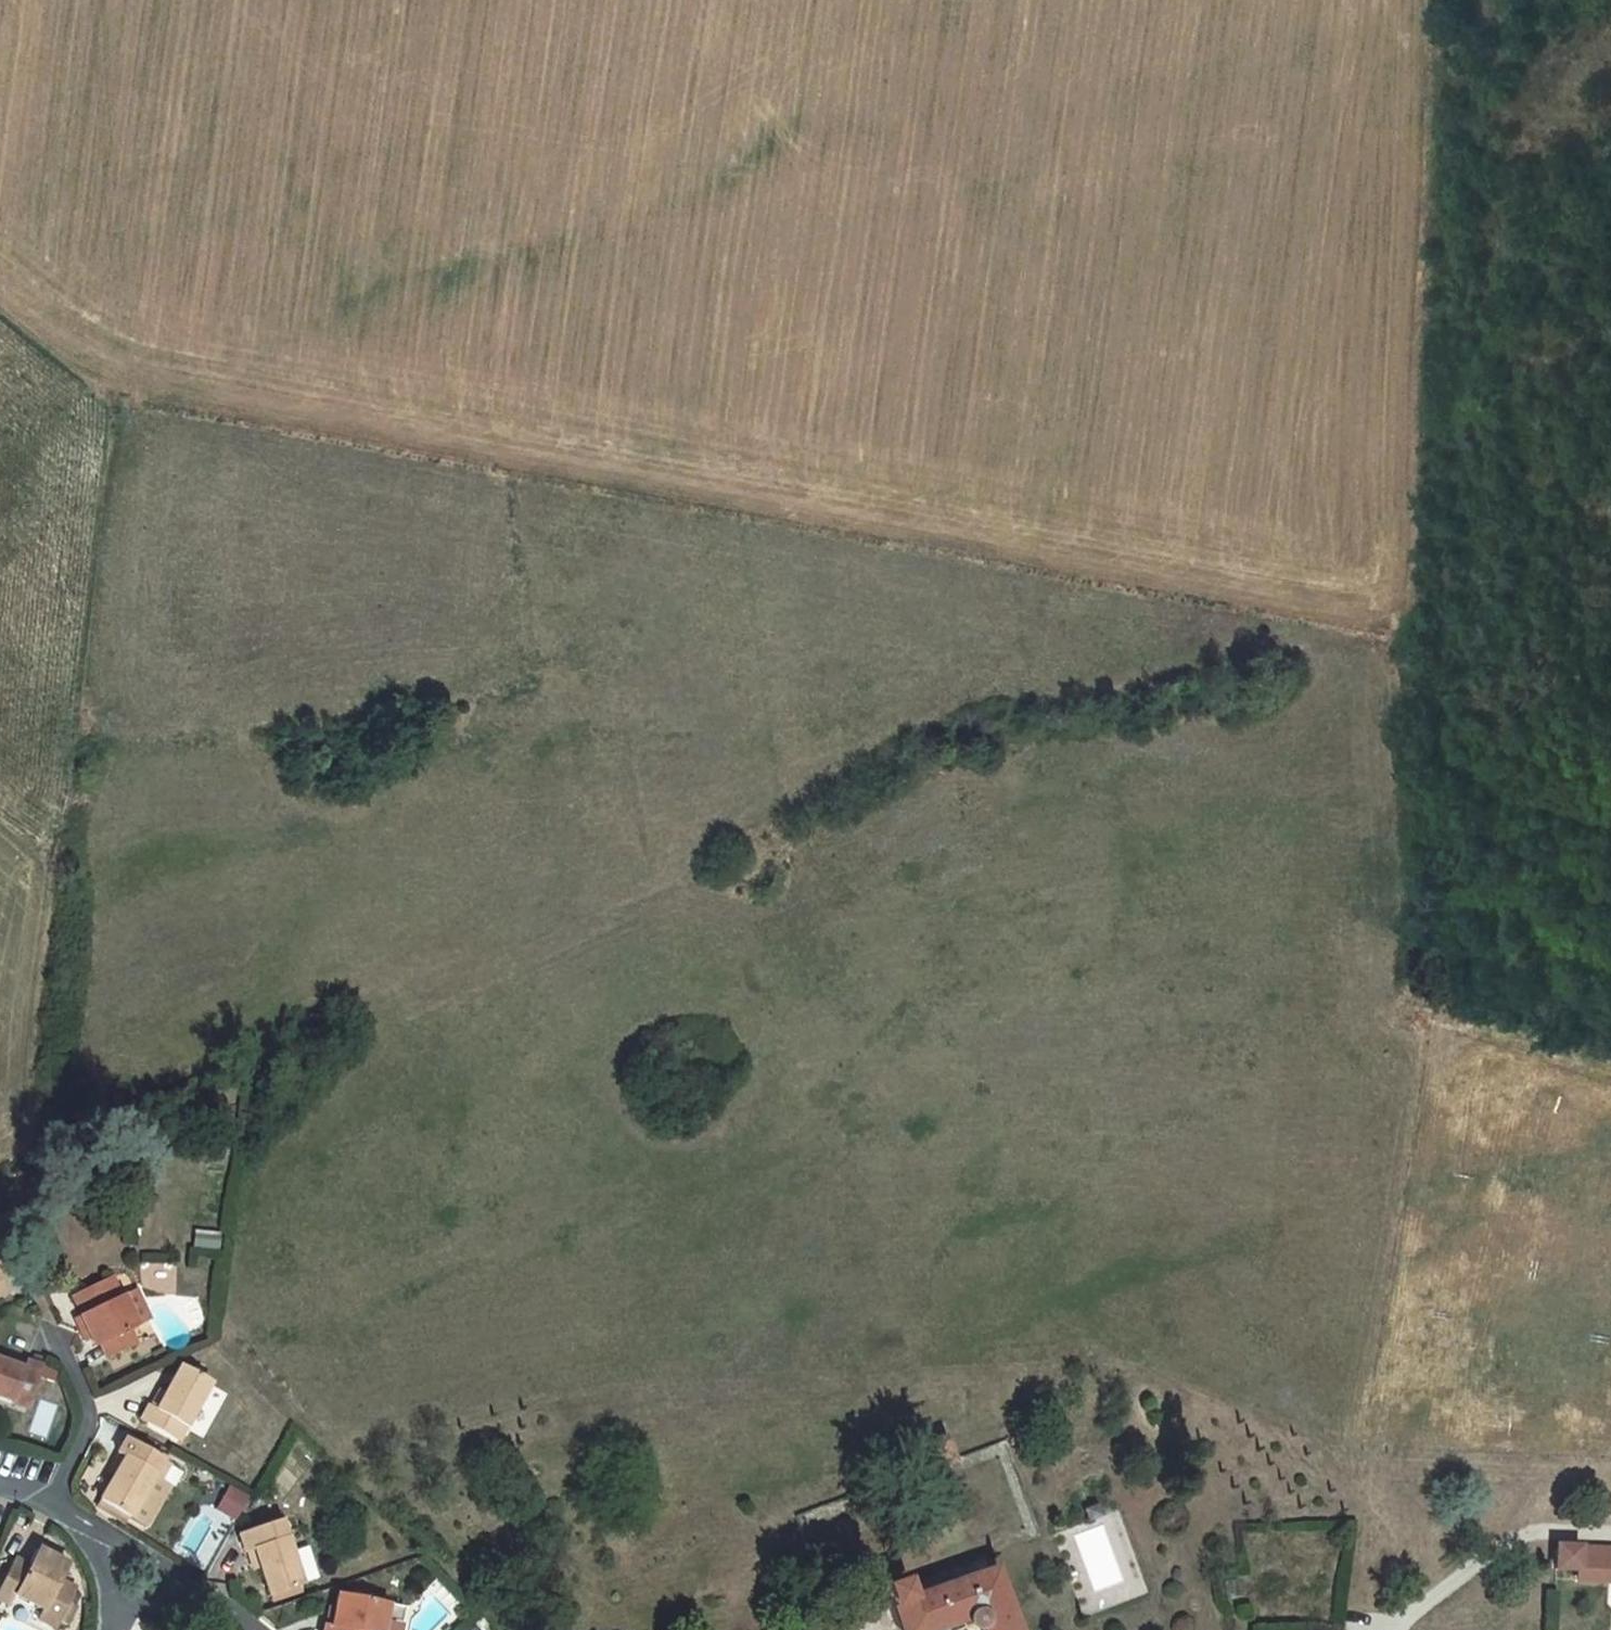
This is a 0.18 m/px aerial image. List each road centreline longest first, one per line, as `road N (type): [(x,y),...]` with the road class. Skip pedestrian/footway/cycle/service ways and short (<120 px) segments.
road 1 (residential): [(0,1486),(89,1527),(112,1552)]

